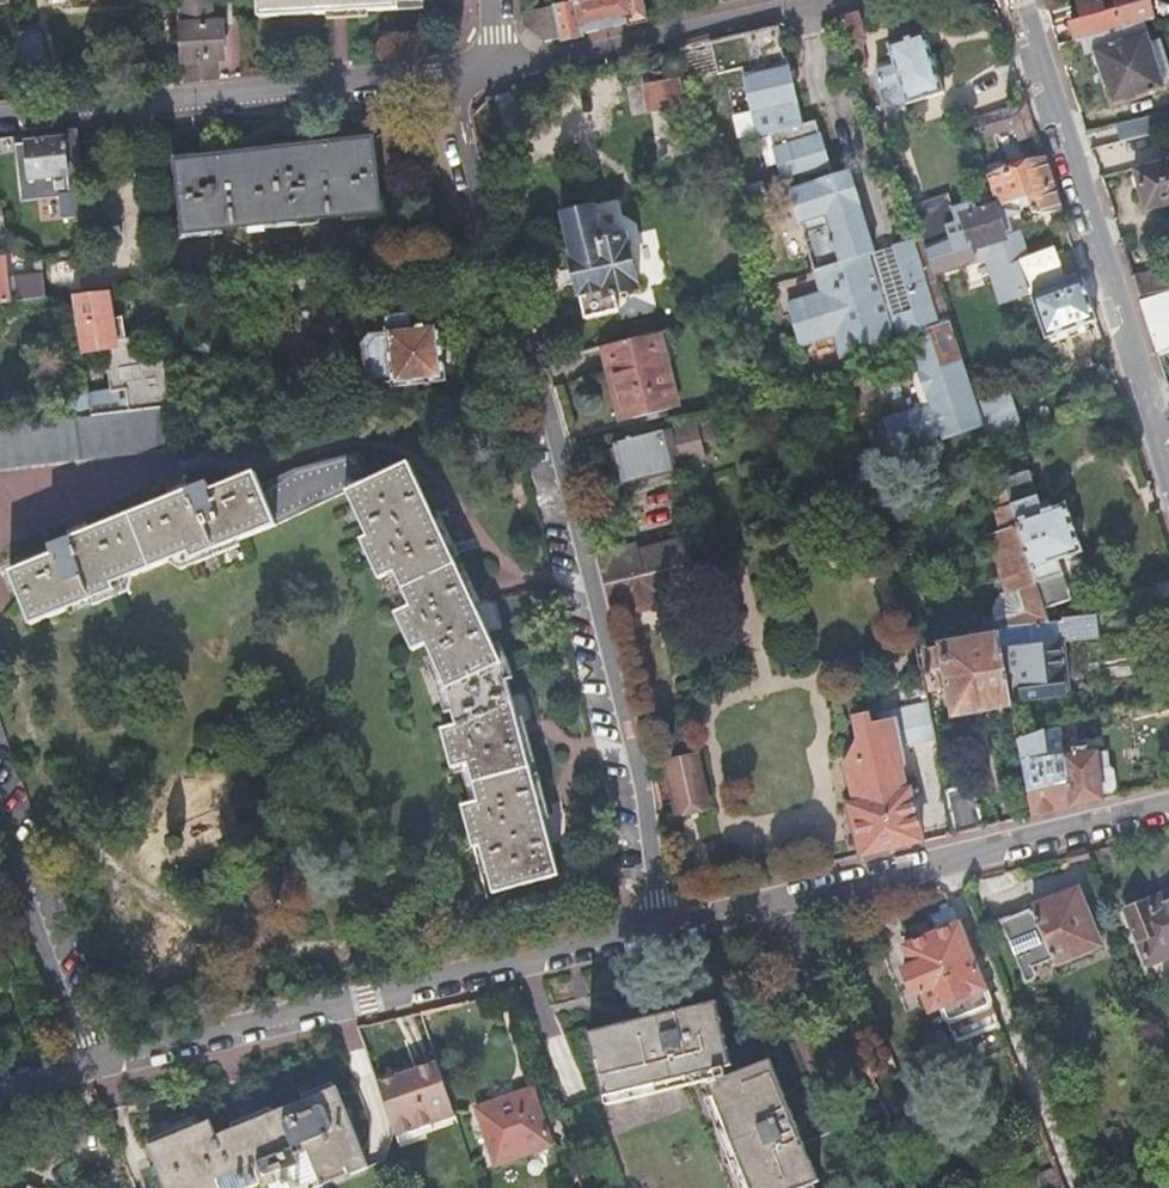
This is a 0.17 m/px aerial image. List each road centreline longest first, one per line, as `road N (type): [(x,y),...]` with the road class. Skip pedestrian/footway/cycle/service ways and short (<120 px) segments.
road 1 (residential): [(442,80),(678,927)]
road 2 (residential): [(92,1067),(678,927)]
road 3 (residential): [(678,927),(1168,808)]
road 4 (residential): [(1168,466),(1018,0)]
road 5 (unclassified): [(442,80),(0,120)]
road 6 (unclassified): [(786,0),(493,61)]
road 7 (residential): [(92,1067),(0,812)]

